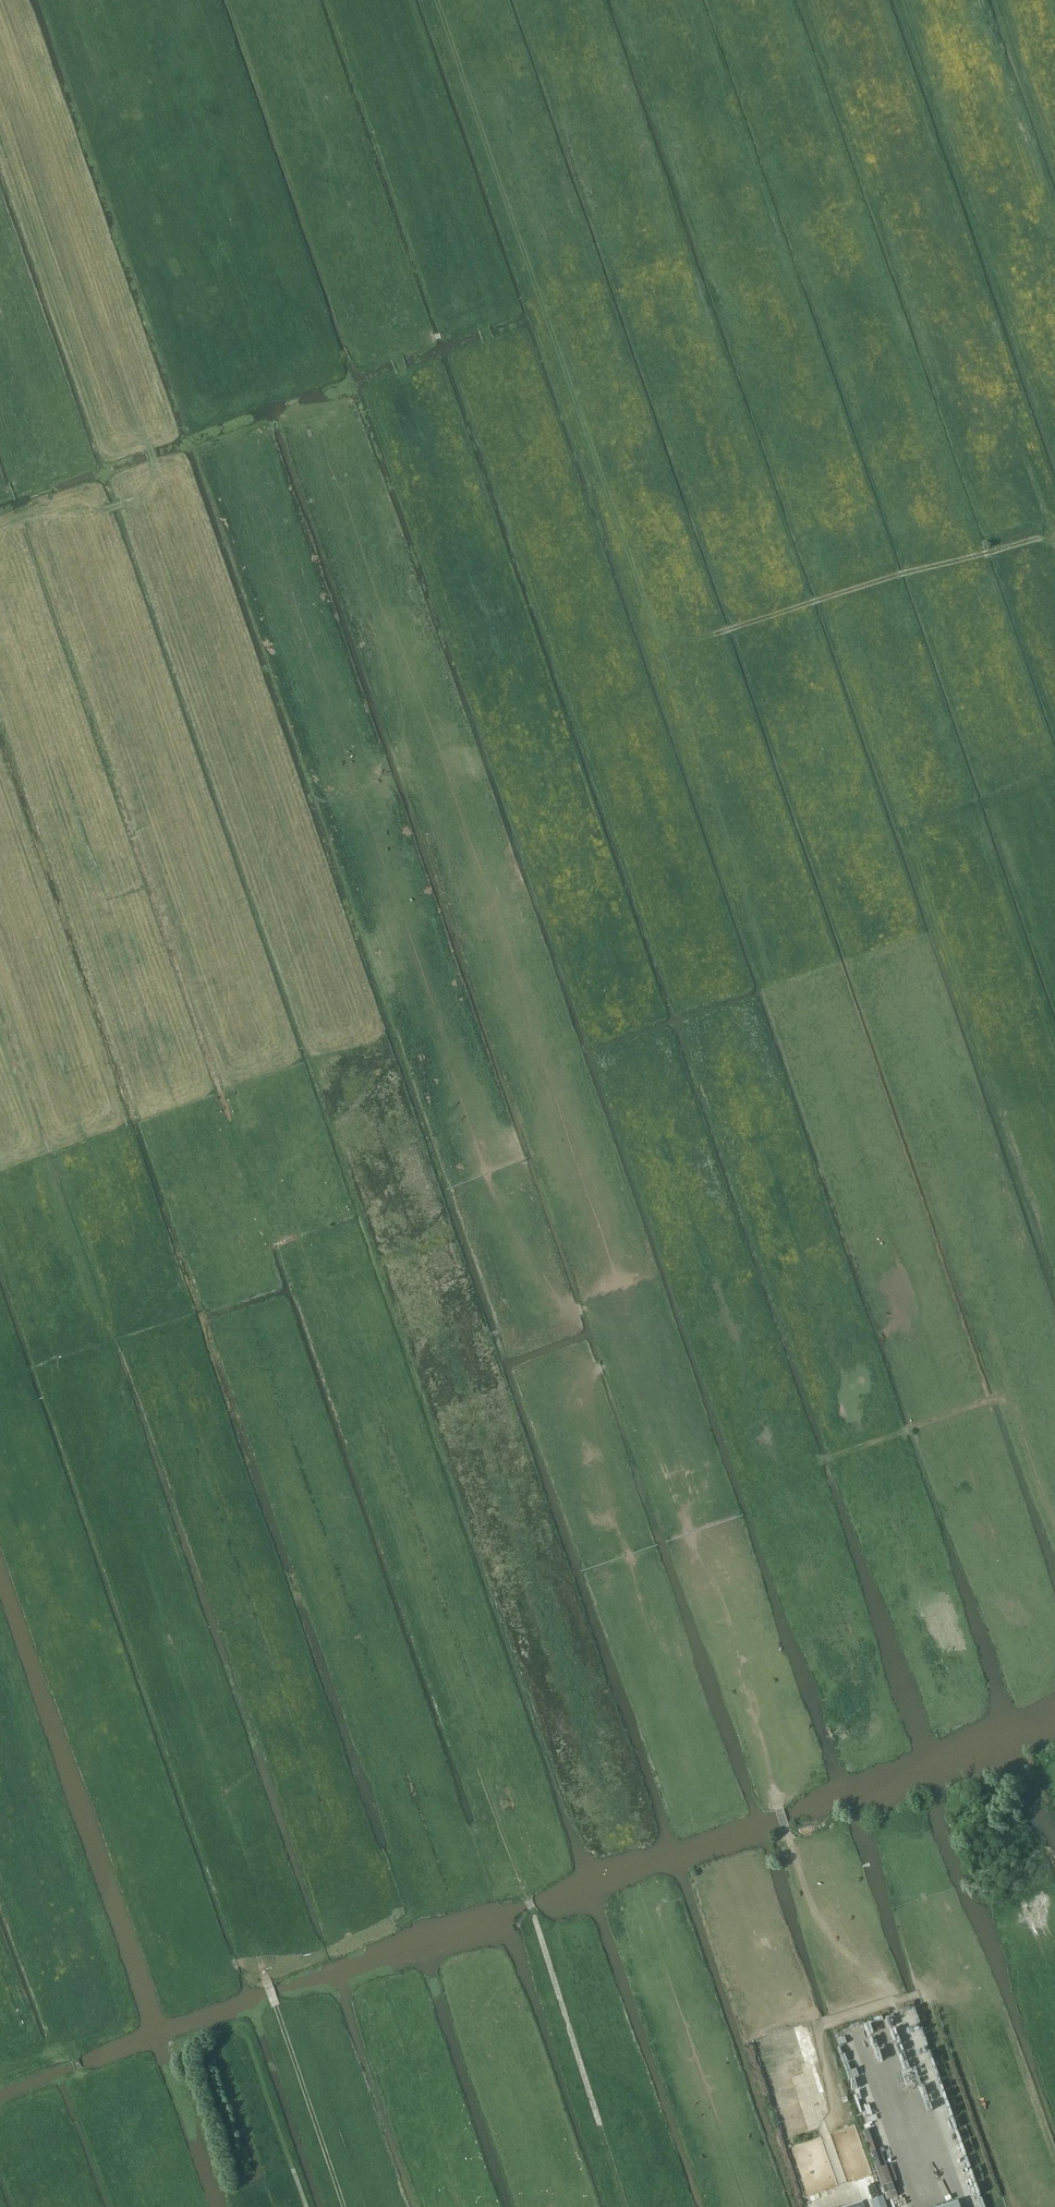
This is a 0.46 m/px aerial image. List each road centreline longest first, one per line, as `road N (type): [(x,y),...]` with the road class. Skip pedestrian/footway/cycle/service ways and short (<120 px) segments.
road 1 (track): [(1054,533),(894,574),(716,634)]
road 2 (track): [(818,1463),(1011,1394),(1054,1521)]

